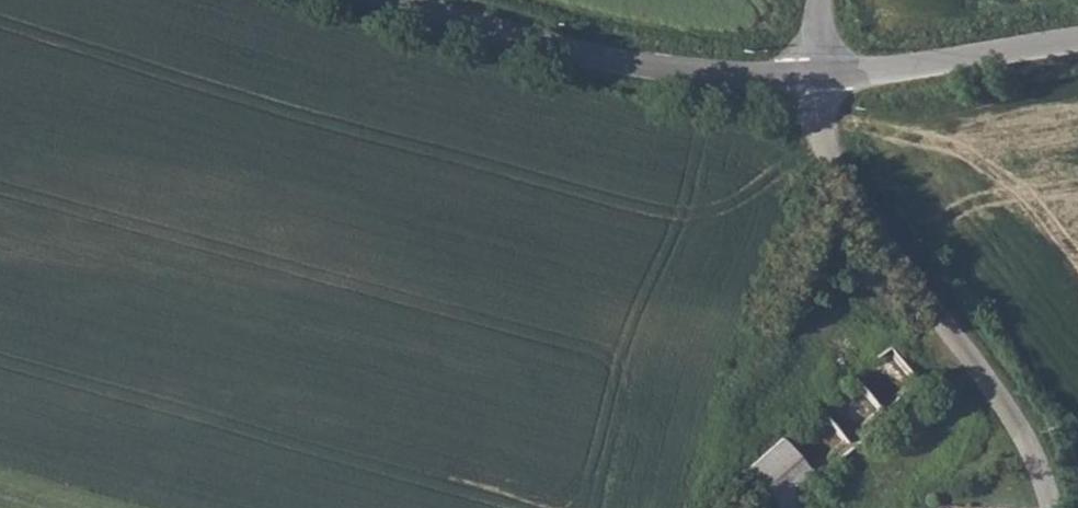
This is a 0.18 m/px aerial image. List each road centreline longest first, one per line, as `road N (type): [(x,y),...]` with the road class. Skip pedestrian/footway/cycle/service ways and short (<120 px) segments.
road 1 (unclassified): [(812,76),(819,128),(842,171),(1018,430),(1048,507)]
road 2 (unclassified): [(812,76),(691,74),(569,52),(402,0)]
road 3 (unclassified): [(1077,42),(812,76)]

